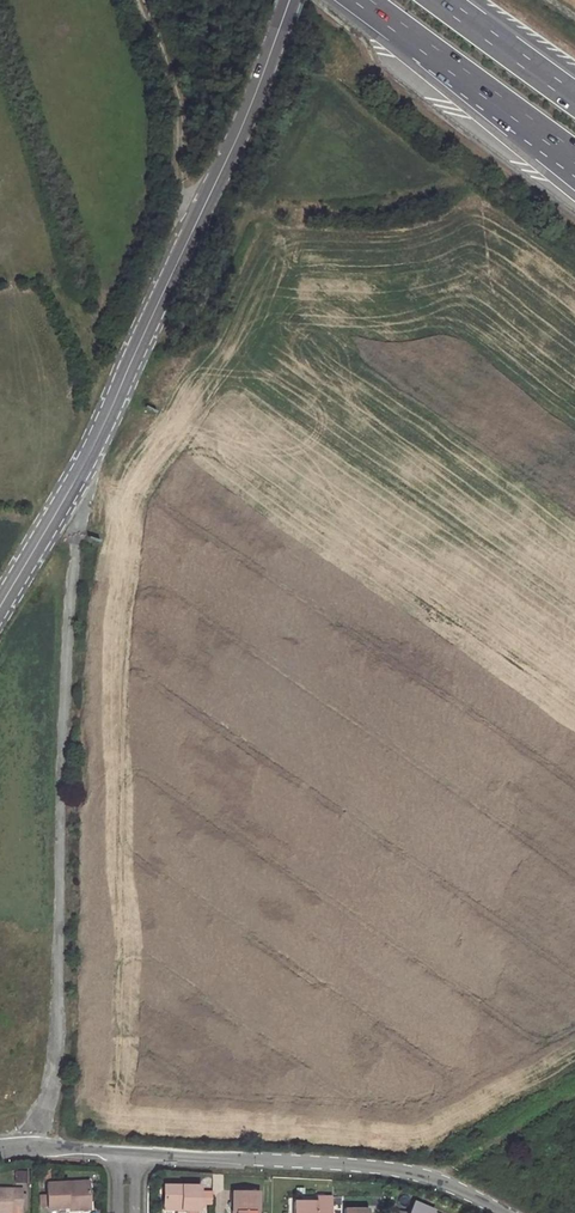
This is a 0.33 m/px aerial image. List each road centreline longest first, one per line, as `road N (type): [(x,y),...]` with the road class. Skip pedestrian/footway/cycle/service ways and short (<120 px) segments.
road 1 (unclassified): [(30,1147),(56,1073),(75,544),(60,506)]
road 2 (secondary): [(60,506),(102,431),(282,24)]
road 3 (unclassified): [(510,1212),(439,1174),(137,1154)]
road 4 (motorway): [(361,0),(574,161)]
road 5 (track): [(141,0),(182,120),(184,216),(197,222)]
road 6 (motorway): [(574,98),(441,0)]
road 7 (track): [(439,1174),(574,1093)]

